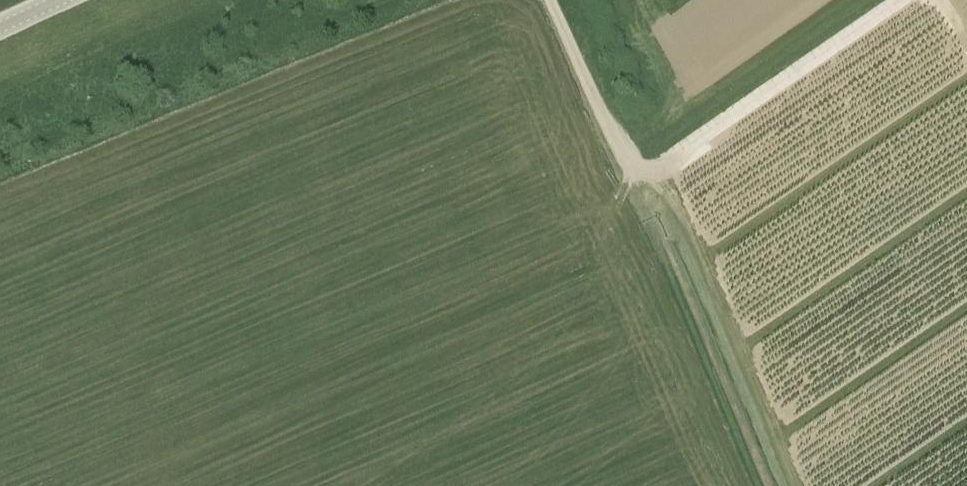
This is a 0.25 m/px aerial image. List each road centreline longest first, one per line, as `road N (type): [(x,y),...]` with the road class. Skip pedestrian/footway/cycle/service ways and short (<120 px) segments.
road 1 (track): [(548,0),(614,146),(648,176)]

